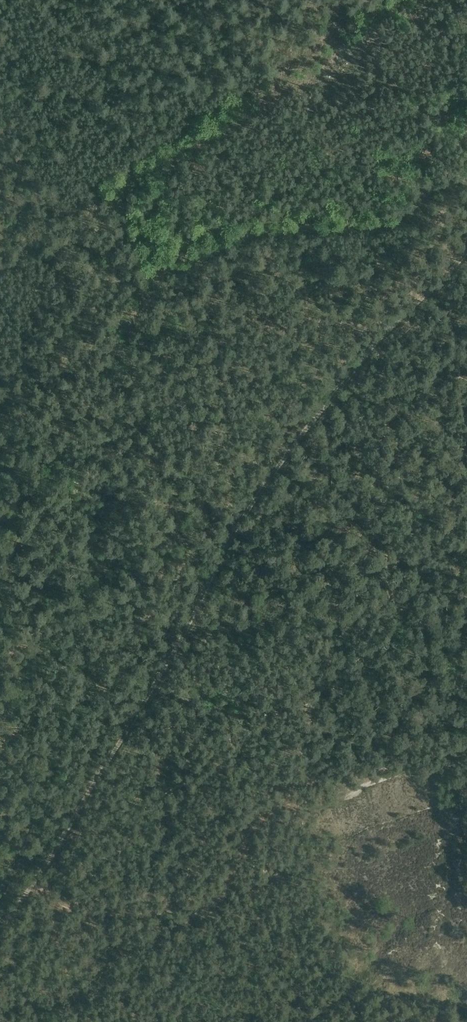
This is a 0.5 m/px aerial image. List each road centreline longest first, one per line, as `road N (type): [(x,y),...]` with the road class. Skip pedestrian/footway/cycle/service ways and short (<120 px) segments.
road 1 (track): [(36,881),(252,502),(375,343),(466,251)]
road 2 (track): [(85,912),(152,915),(208,905),(234,874),(254,828),(272,813),(466,759)]

